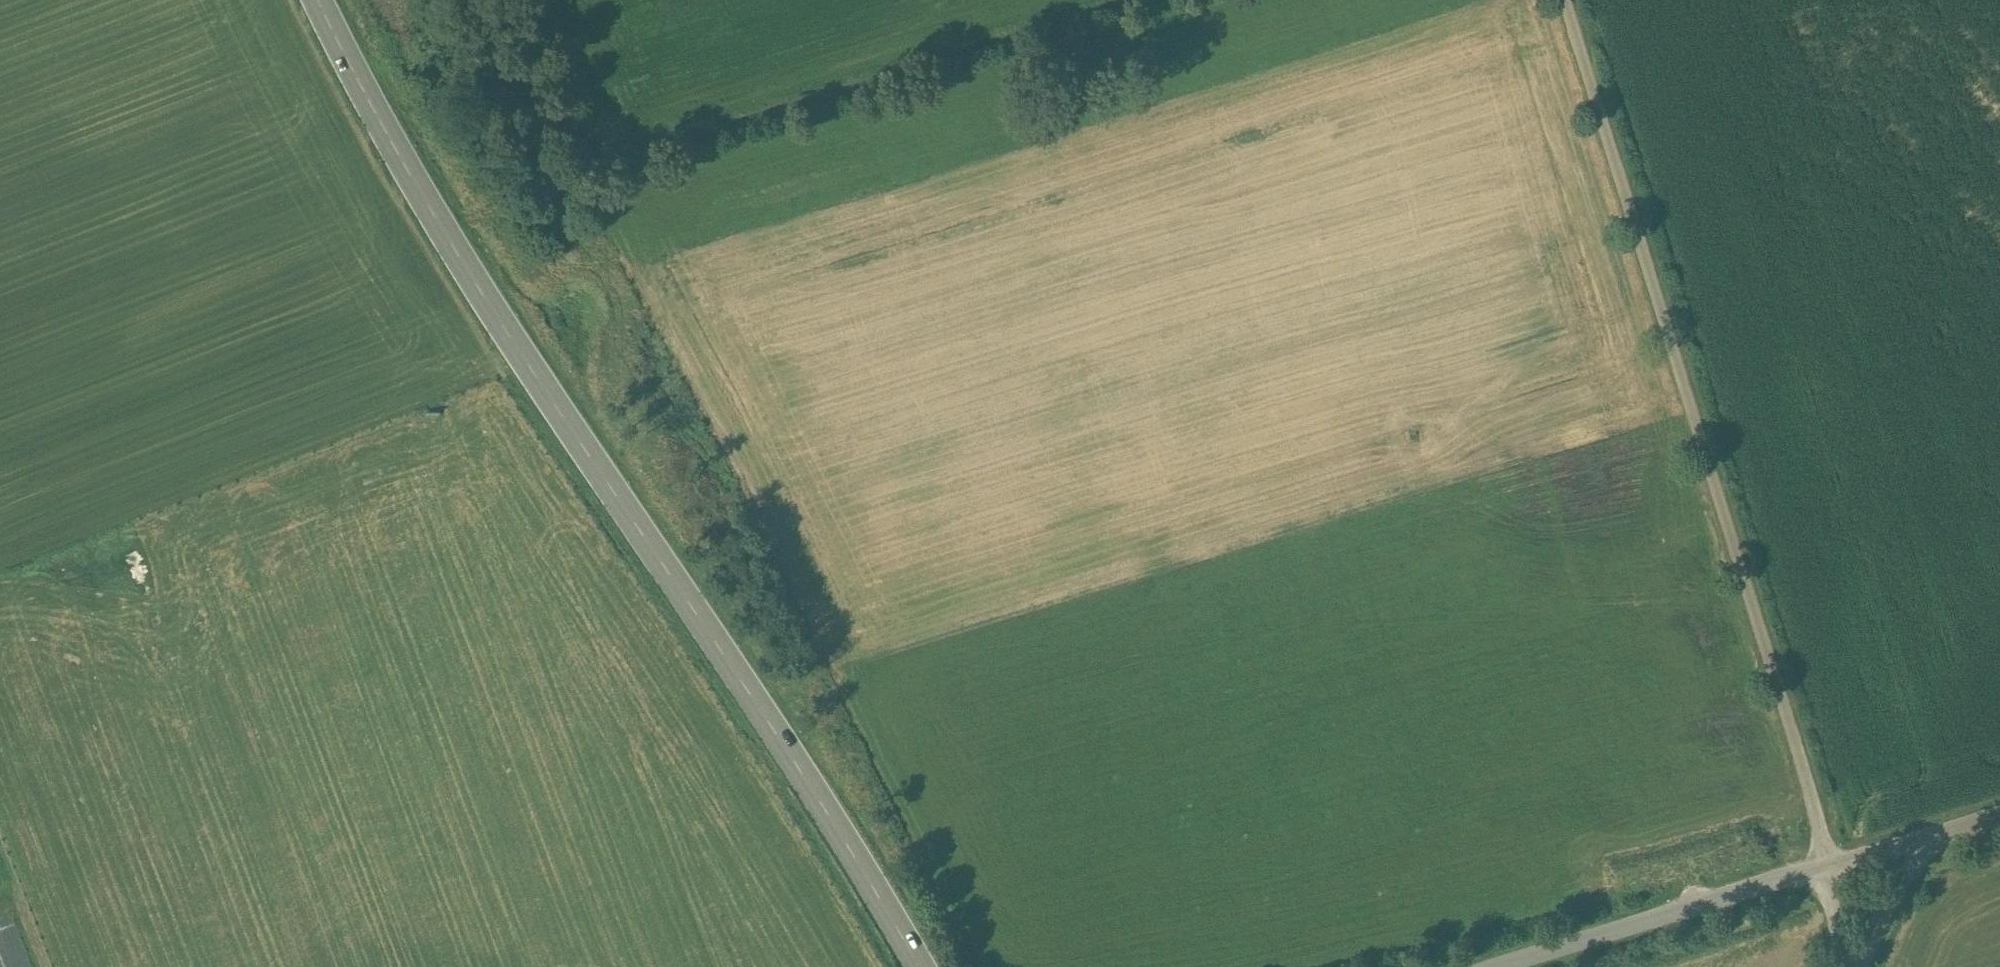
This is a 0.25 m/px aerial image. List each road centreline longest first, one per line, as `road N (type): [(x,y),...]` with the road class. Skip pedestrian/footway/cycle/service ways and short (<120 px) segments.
road 1 (primary): [(319,0),(465,268),(809,779),(920,966)]
road 2 (unclassified): [(1565,0),(1832,868)]
road 3 (unclassified): [(1832,868),(1488,966)]
road 4 (unclassified): [(1936,835),(1872,929),(1859,966)]

